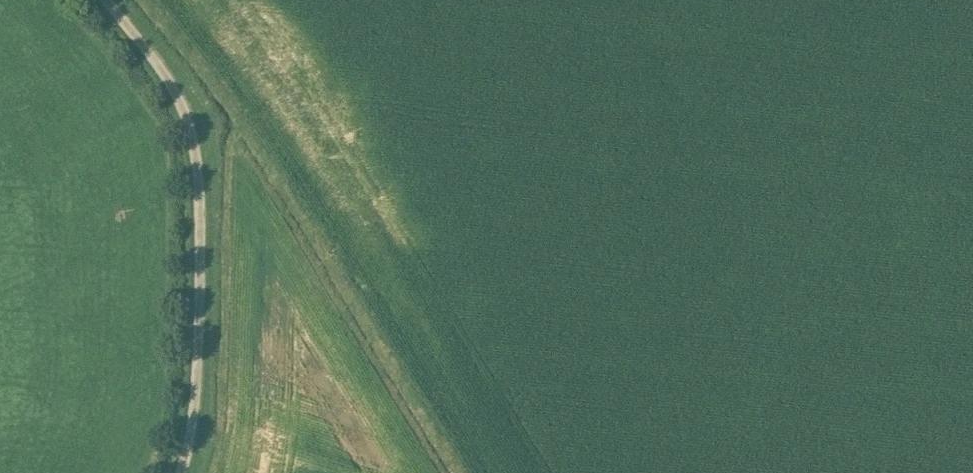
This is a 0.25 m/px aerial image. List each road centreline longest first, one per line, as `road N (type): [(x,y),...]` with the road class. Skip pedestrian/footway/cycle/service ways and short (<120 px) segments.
road 1 (track): [(181,472),(198,368),(194,146),(164,74),(103,0)]

